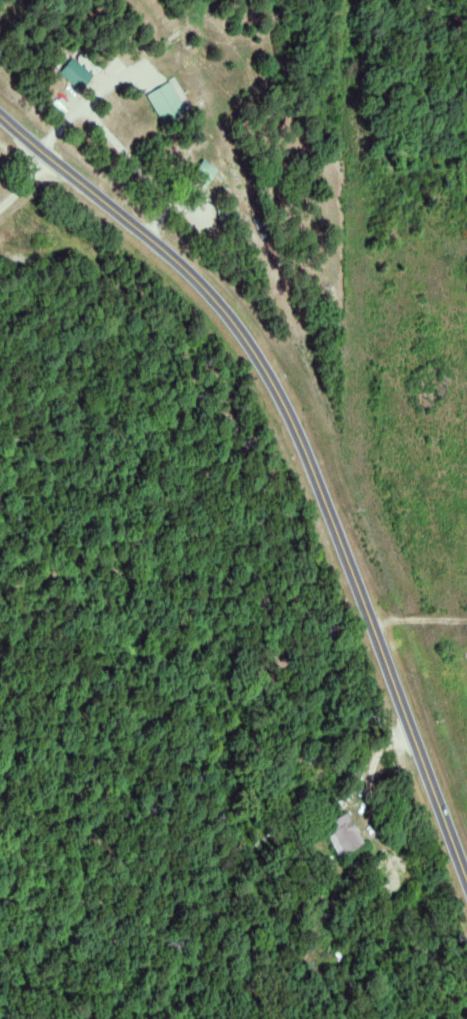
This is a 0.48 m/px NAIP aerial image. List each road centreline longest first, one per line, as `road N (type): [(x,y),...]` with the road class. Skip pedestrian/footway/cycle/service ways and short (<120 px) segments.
road 1 (primary): [(466,872),(317,442),(226,316),(0,112)]

